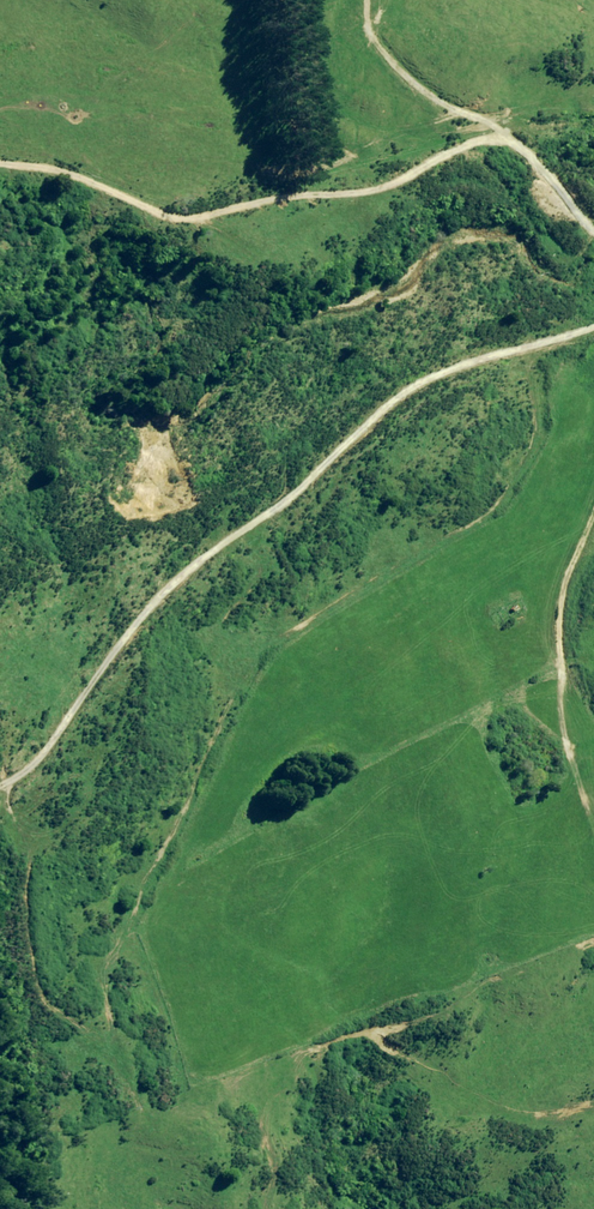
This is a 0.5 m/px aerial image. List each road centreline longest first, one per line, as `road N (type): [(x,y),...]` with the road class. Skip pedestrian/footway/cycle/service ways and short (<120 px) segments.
road 1 (track): [(0,788),(46,751),(160,596),(283,503),(415,384),(593,328)]
road 2 (track): [(593,229),(513,141),(472,145),(387,188),(300,195),(198,219),(160,214),(63,173),(0,164)]
road 3 (track): [(593,532),(568,583),(561,630),(567,682),(593,766)]
road 4 (track): [(513,141),(422,93),(393,68),(372,31),(368,0)]

